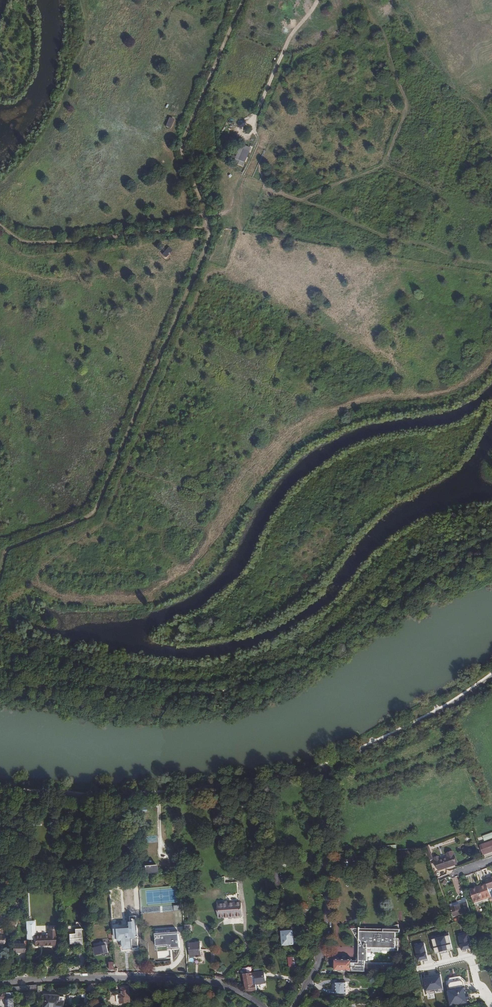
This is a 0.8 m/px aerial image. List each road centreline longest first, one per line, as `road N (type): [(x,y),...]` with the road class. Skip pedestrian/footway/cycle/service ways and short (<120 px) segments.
road 1 (track): [(459,553),(330,653),(274,679),(214,692),(93,685)]
road 2 (residential): [(261,1006),(194,981),(0,983)]
road 3 (residential): [(294,1006),(322,955),(327,919),(327,766)]
road 4 (track): [(251,123),(290,40),(319,0)]

